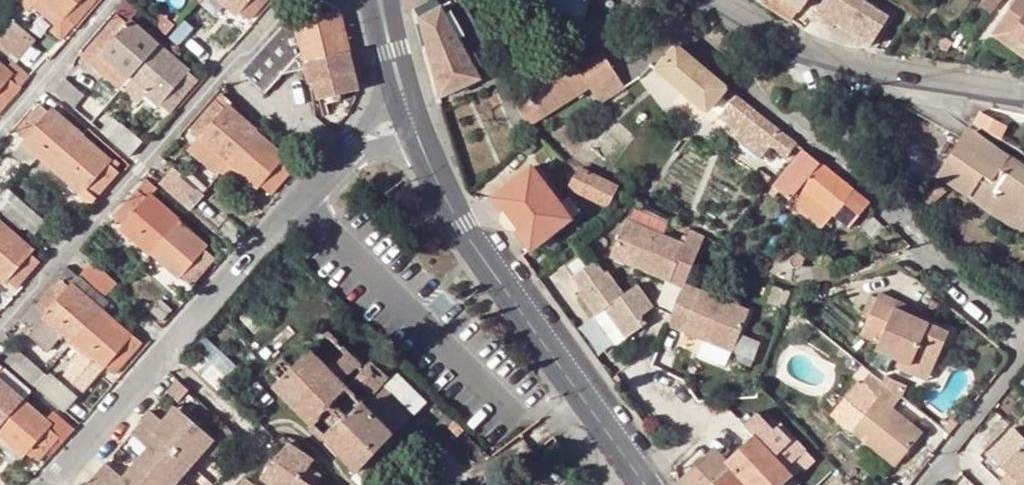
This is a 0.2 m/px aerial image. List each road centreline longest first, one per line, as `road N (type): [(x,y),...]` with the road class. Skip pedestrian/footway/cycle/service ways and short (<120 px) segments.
road 1 (residential): [(642,0),(909,228),(959,286),(1023,333)]
road 2 (residential): [(288,0),(0,334)]
road 3 (residential): [(52,484),(337,157)]
road 4 (secondary): [(442,188),(460,227),(646,484)]
road 5 (residential): [(708,0),(828,58),(1023,94)]
road 6 (residential): [(0,132),(116,0)]

